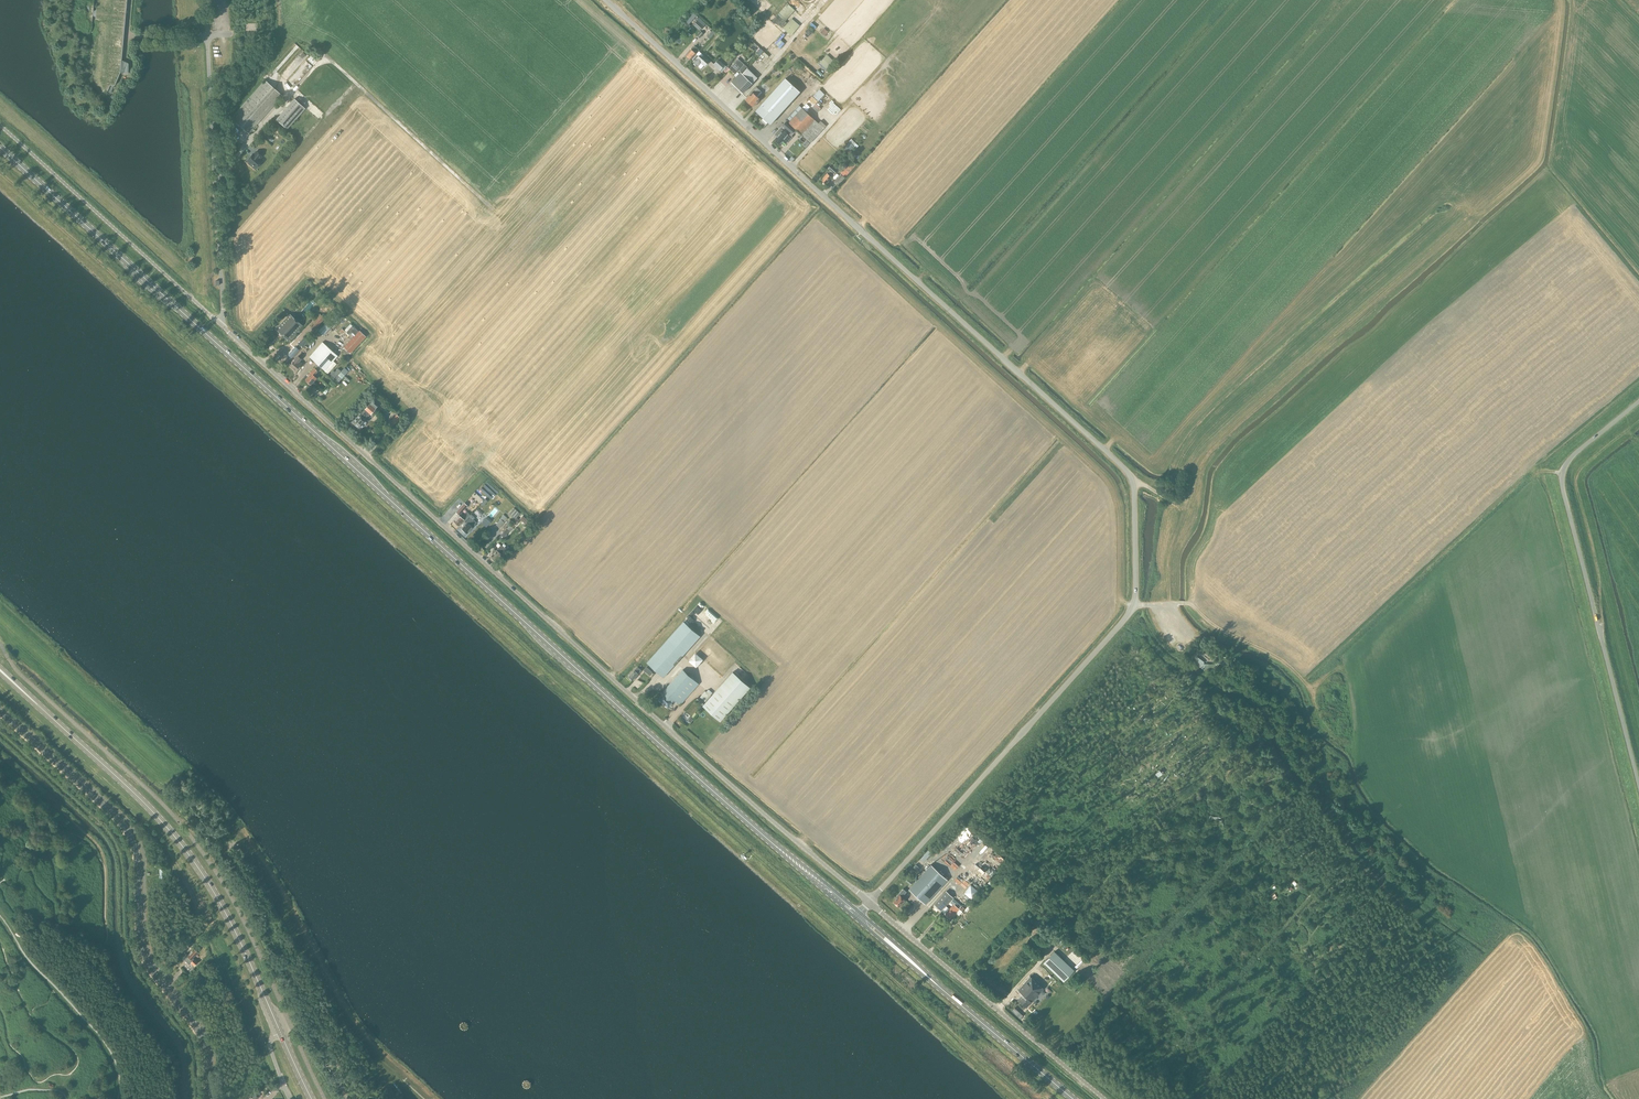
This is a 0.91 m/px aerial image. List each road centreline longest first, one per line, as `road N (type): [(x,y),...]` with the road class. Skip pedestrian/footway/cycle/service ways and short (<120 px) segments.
road 1 (unclassified): [(868,902),(1128,615),(1134,485),(605,0)]
road 2 (track): [(0,175),(858,948)]
road 3 (primary): [(858,918),(0,148)]
road 4 (unclassified): [(868,902),(220,325)]
road 5 (track): [(1552,93),(1539,161),(1522,180),(1435,244),(1207,451),(1184,506),(1176,508)]
road 6 (primary): [(311,1098),(235,932),(189,855),(0,670)]
road 7 (unclassified): [(208,1098),(202,1037),(144,955),(130,836),(0,711)]
road 8 (unclassified): [(1638,782),(1562,474),(1572,456),(1638,401)]
road 9 (unclassified): [(220,325),(206,0)]
road 10 (unclassified): [(1104,1098),(868,902)]
road 11 (unclassified): [(220,325),(0,125)]
road 12 (primary): [(1073,1098),(858,918)]
road 13 (track): [(1311,688),(1280,659),(1188,602),(1134,603)]
road 14 (track): [(106,940),(124,984),(172,1051),(177,1098)]
road 15 (track): [(104,865),(96,843),(0,754)]
road 16 (track): [(1167,604),(1182,518),(1134,485)]

